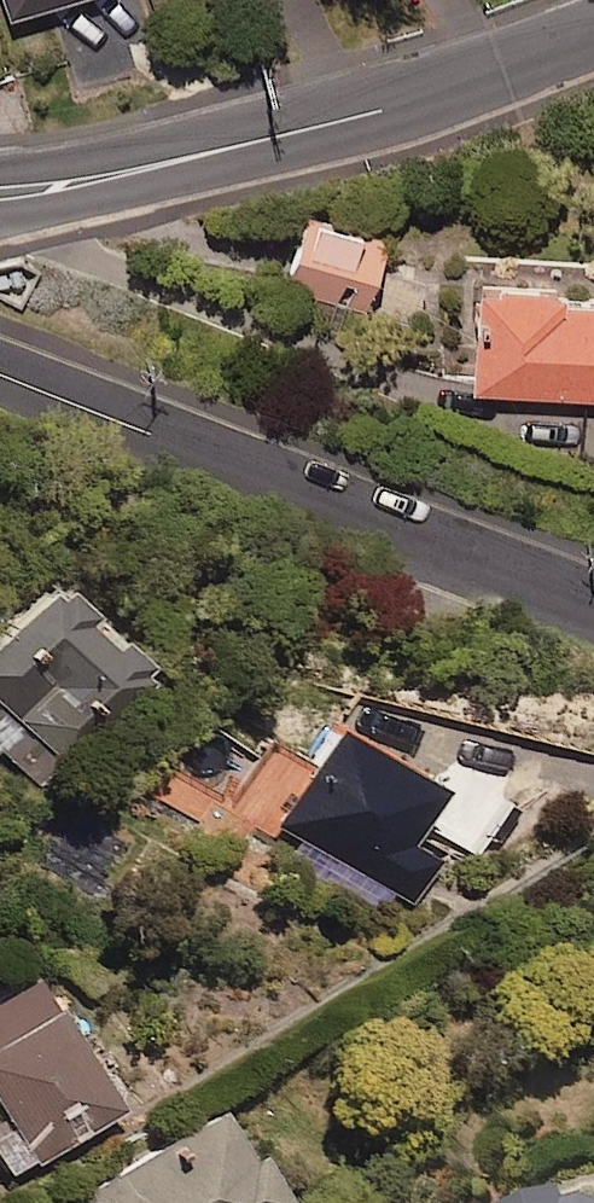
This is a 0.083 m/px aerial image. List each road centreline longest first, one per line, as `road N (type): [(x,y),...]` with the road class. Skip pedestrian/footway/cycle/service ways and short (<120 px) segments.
road 1 (residential): [(593,608),(0,375)]
road 2 (tertiary): [(0,193),(103,179),(369,115),(593,35)]

